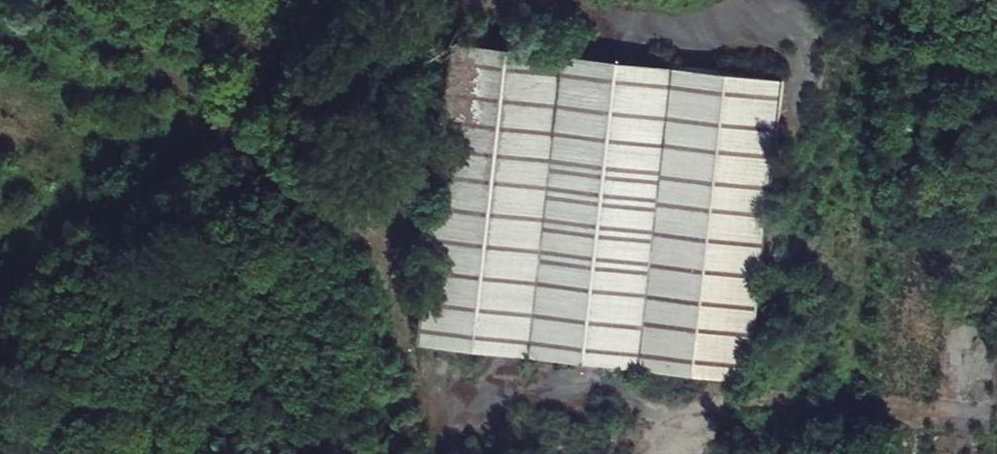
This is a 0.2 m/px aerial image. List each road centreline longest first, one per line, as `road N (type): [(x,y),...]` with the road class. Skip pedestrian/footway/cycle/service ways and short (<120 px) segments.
road 1 (track): [(425,453),(427,405),(411,392),(383,304),(347,231),(248,149),(96,0)]
road 2 (track): [(440,0),(383,304)]
road 3 (track): [(789,0),(700,23),(500,0)]

